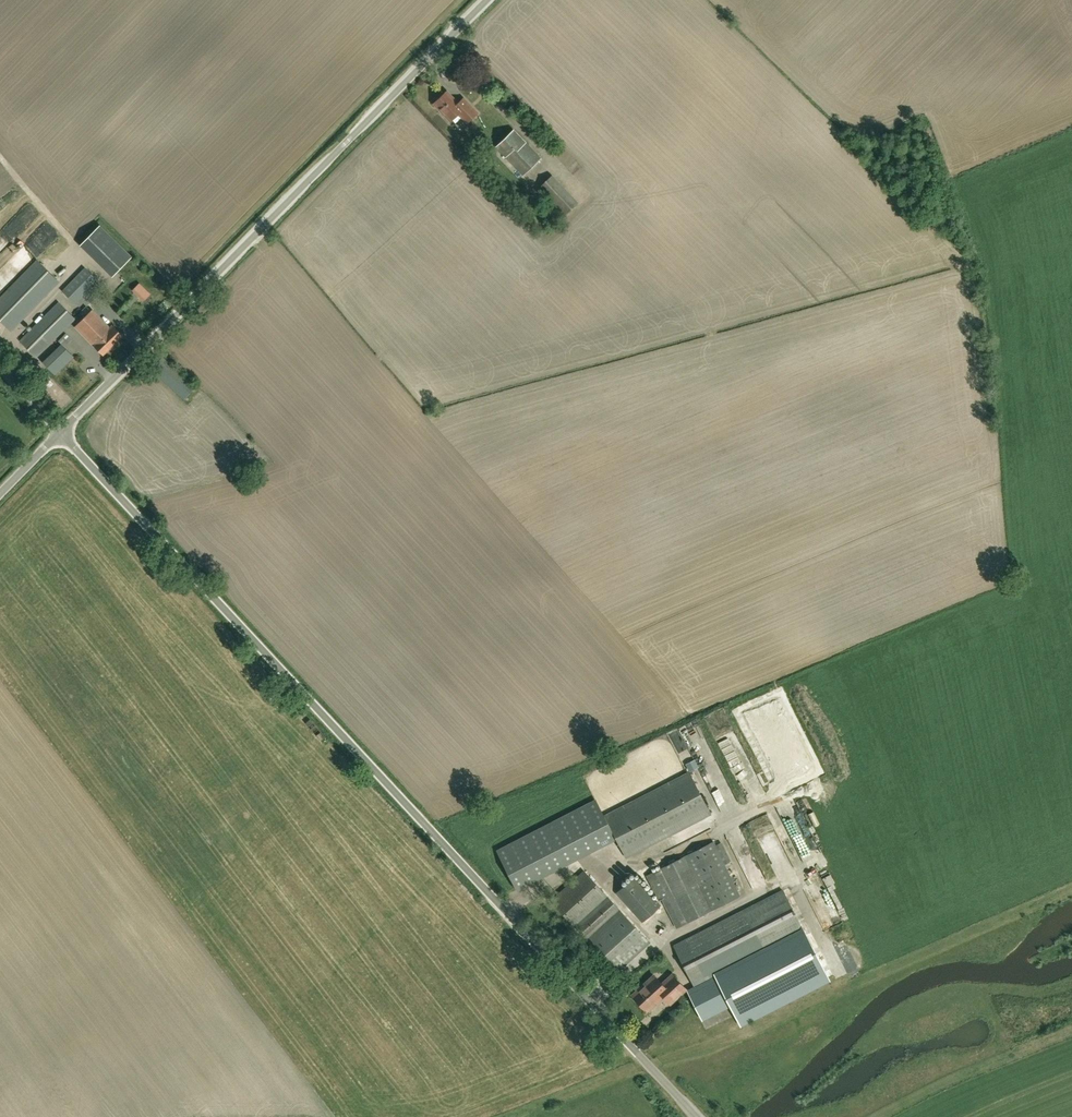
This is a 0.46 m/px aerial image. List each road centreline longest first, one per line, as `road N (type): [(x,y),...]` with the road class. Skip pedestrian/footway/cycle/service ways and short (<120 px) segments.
road 1 (unclassified): [(694,1116),(60,432)]
road 2 (unclassified): [(60,432),(488,0)]
road 3 (track): [(506,1116),(645,1065)]

